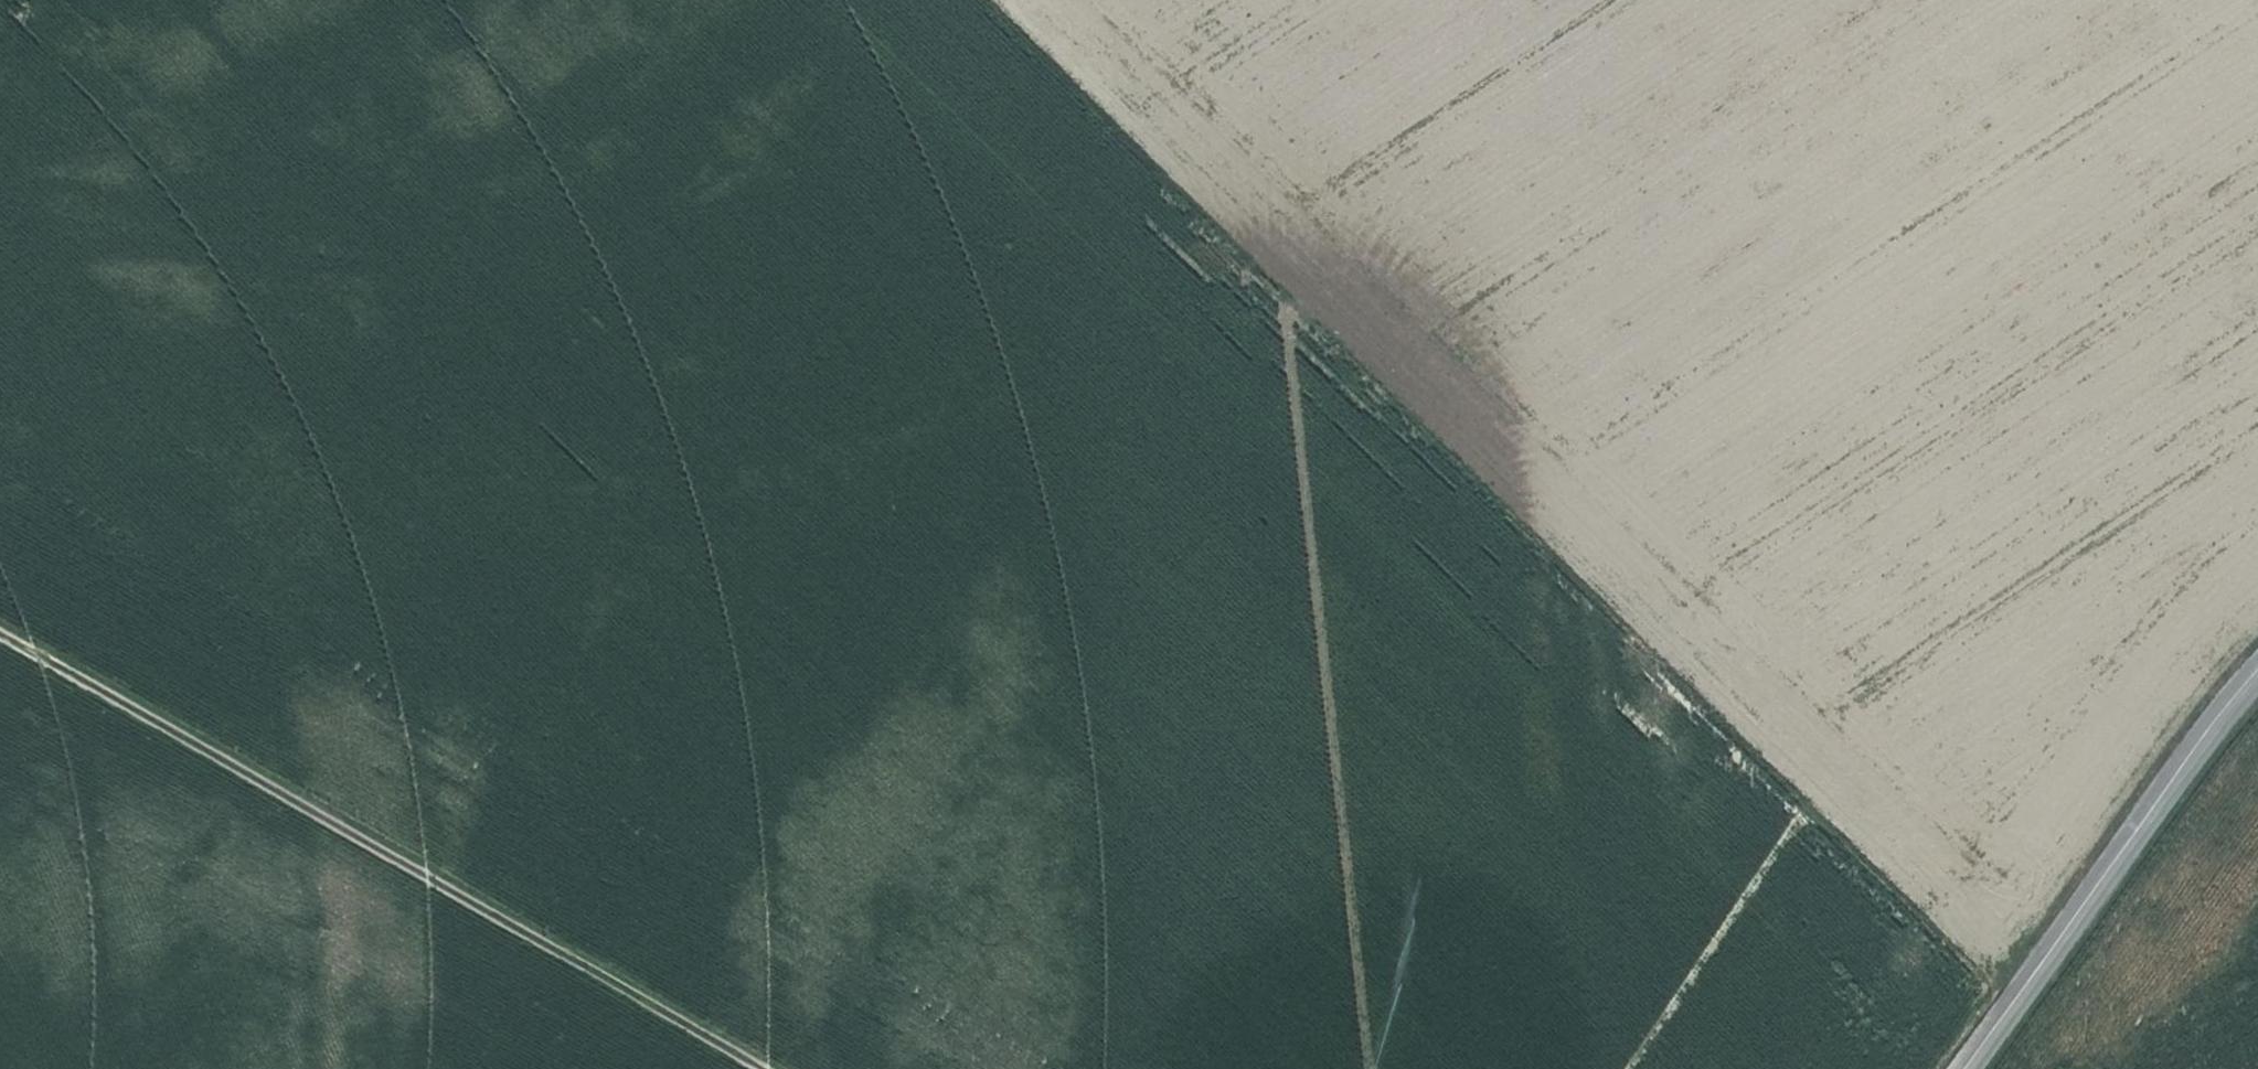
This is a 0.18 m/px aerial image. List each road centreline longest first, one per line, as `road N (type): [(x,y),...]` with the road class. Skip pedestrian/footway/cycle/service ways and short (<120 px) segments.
road 1 (track): [(0,647),(744,1068)]
road 2 (unclassified): [(1968,1068),(2257,672)]

